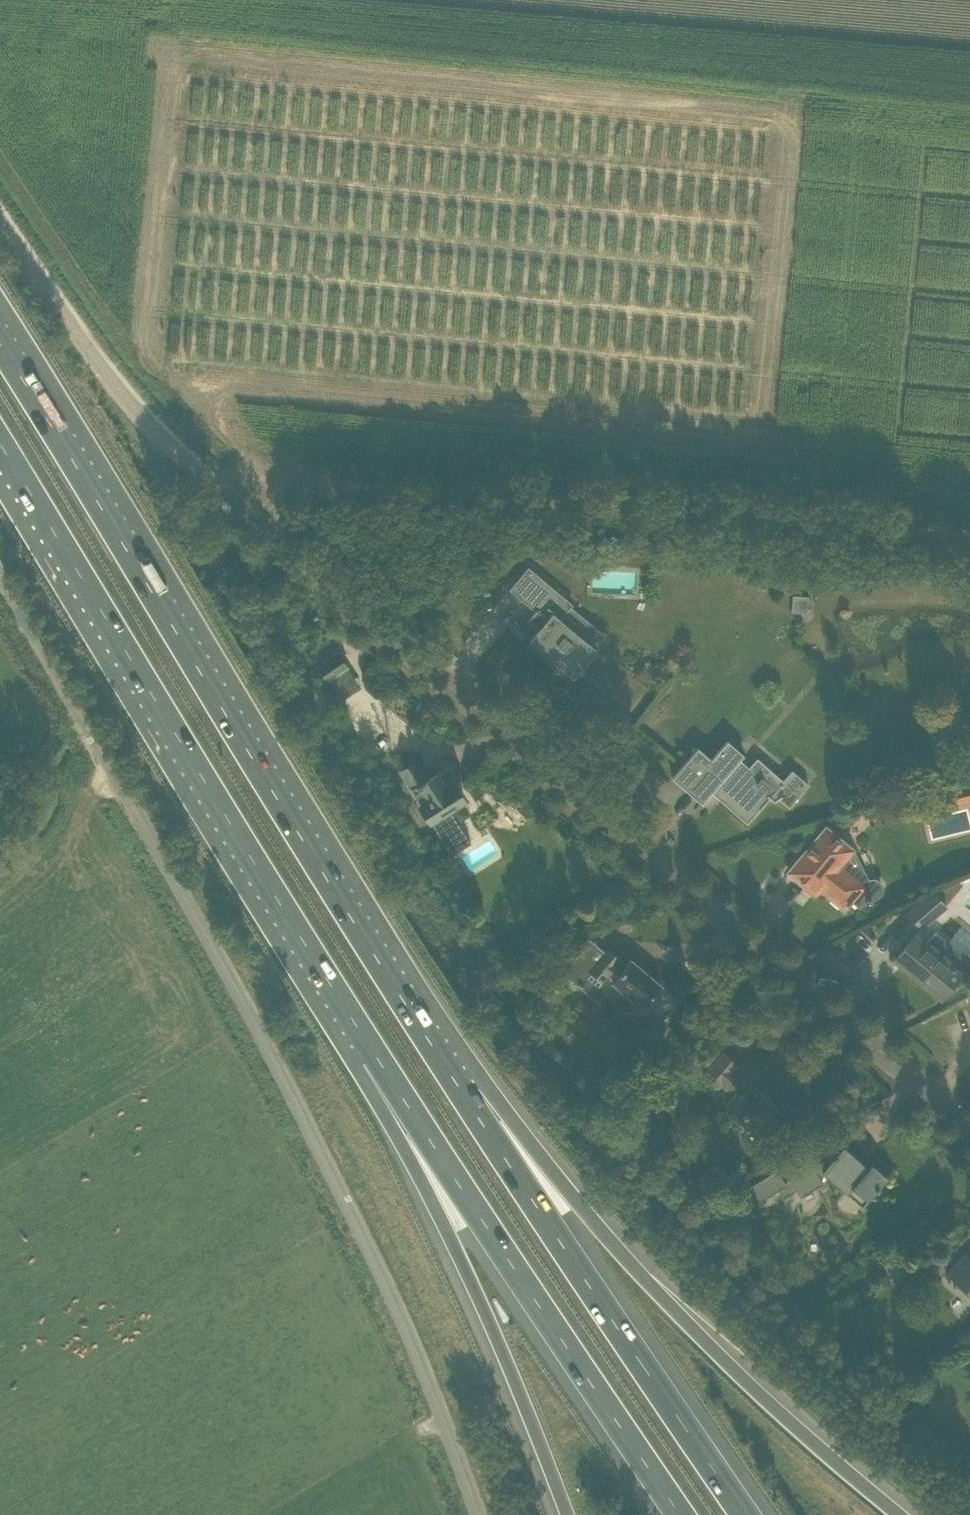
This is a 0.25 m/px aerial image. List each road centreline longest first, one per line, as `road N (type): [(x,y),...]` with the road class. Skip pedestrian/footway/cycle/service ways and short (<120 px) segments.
road 1 (unclassified): [(969,1143),(220,489),(117,382),(0,224)]
road 2 (unclassified): [(493,1514),(355,1185),(0,531)]
road 3 (motorway): [(463,1099),(0,346)]
road 4 (track): [(969,549),(220,489)]
road 5 (motorway): [(0,447),(374,1055)]
road 6 (motorway): [(898,1514),(819,1452),(463,1099)]
road 7 (motorway): [(374,1055),(680,1514)]
road 8 (motorway): [(744,1514),(463,1099)]
road 9 (motorway): [(374,1055),(568,1514)]

